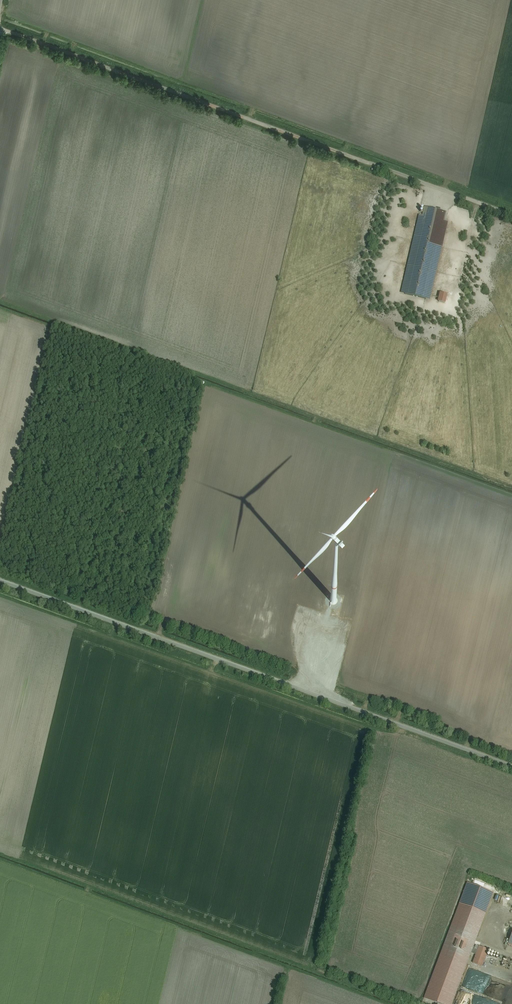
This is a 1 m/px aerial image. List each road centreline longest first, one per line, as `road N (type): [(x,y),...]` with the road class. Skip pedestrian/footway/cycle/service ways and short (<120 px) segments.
road 1 (unclassified): [(0,29),(511,216)]
road 2 (unclassified): [(0,580),(511,767)]

